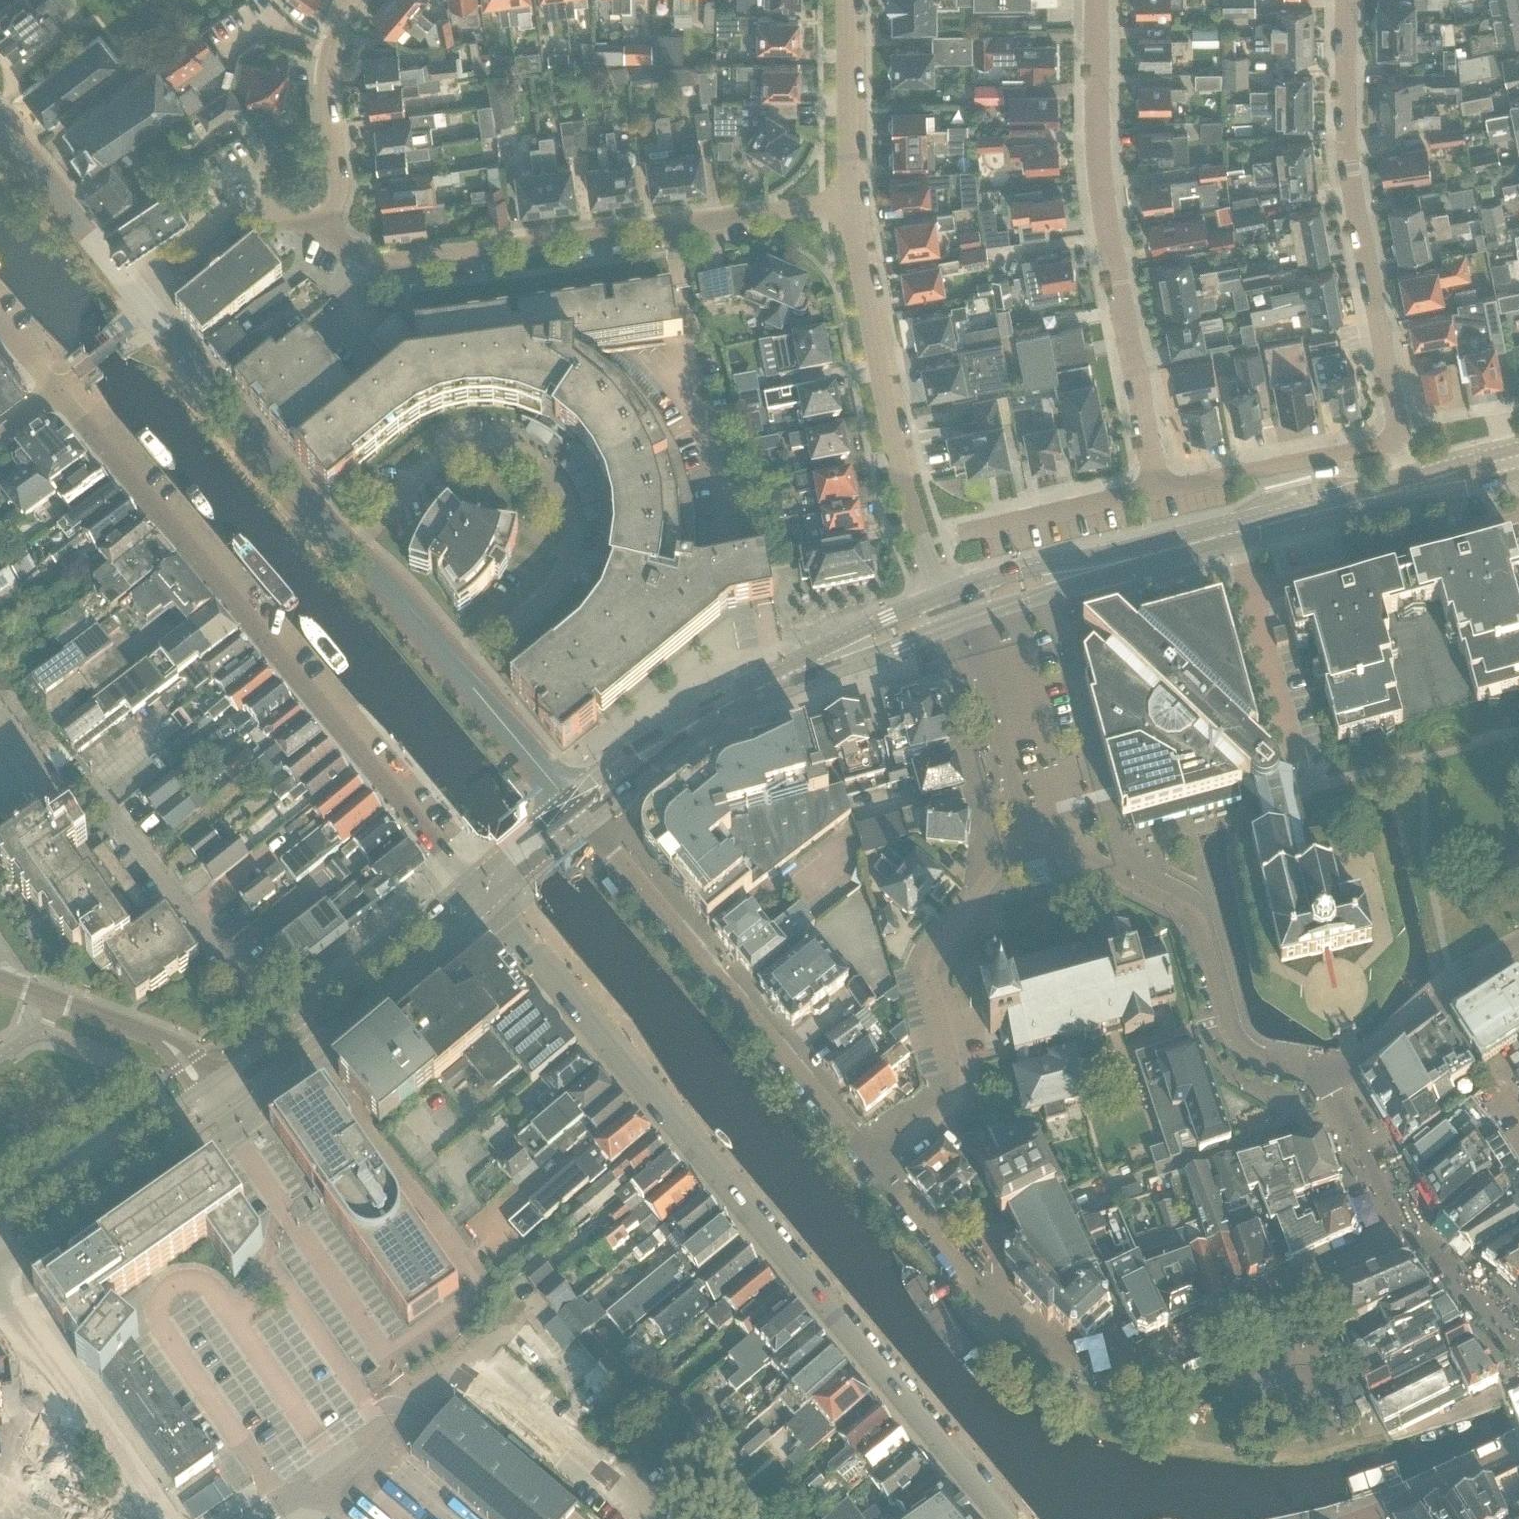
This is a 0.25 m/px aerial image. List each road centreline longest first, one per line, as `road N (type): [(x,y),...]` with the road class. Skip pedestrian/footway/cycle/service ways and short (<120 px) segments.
road 1 (residential): [(1006,1518),(487,906)]
road 2 (residential): [(1026,829),(1194,916),(1239,1047),(1333,1085),(1518,941)]
road 3 (tertiary): [(568,800),(140,296)]
road 4 (residential): [(467,882),(56,389)]
road 5 (residential): [(322,231),(396,263),(852,204)]
road 6 (residential): [(1157,489),(1102,195),(1096,0)]
road 7 (residential): [(587,820),(877,1163)]
road 8 (residential): [(285,1026),(82,777),(54,799),(0,726)]
road 9 (residential): [(1401,442),(1350,176),(1345,0)]
road 10 (residential): [(877,1163),(955,1093),(957,1072),(928,964),(1026,829)]
road 11 (residential): [(940,596),(895,444),(852,204)]
road 12 (residential): [(1144,1359),(1109,1368),(1057,1359),(991,1298),(877,1163)]
road 13 (tertiary): [(1113,563),(1410,489)]
road 14 (unclassified): [(0,1262),(217,1110)]
road 15 (residential): [(1401,442),(1157,489)]
road 16 (unclassified): [(203,1089),(0,1228)]
road 17 (residential): [(322,231),(340,185),(326,68),(349,0)]
road 18 (residential): [(0,980),(163,1040),(203,1089)]
road 19 (unclassified): [(305,1054),(487,906)]
road 20 (unclassified): [(467,882),(285,1026)]
road 21 (residential): [(1026,829),(968,616)]
road 22 (tertiary): [(140,296),(0,126)]
road 23 (residential): [(140,296),(247,211),(282,211),(322,231)]
road 24 (residential): [(852,204),(847,0)]
road 25 (residential): [(1157,489),(958,533)]
road 26 (tertiary): [(940,596),(806,656),(790,674)]
road 27 (tertiary): [(790,674),(814,675),(950,622)]
road 28 (tertiary): [(1113,563),(1097,556),(1037,565),(959,589)]
road 29 (tertiary): [(968,616),(1103,576),(1113,563)]
road 30 (tertiary): [(690,725),(671,725),(631,749),(568,800)]
road 31 (tertiary): [(587,820),(684,743),(690,725)]
road 32 (unclassified): [(487,906),(587,820)]
road 33 (unclassified): [(568,800),(467,882)]

